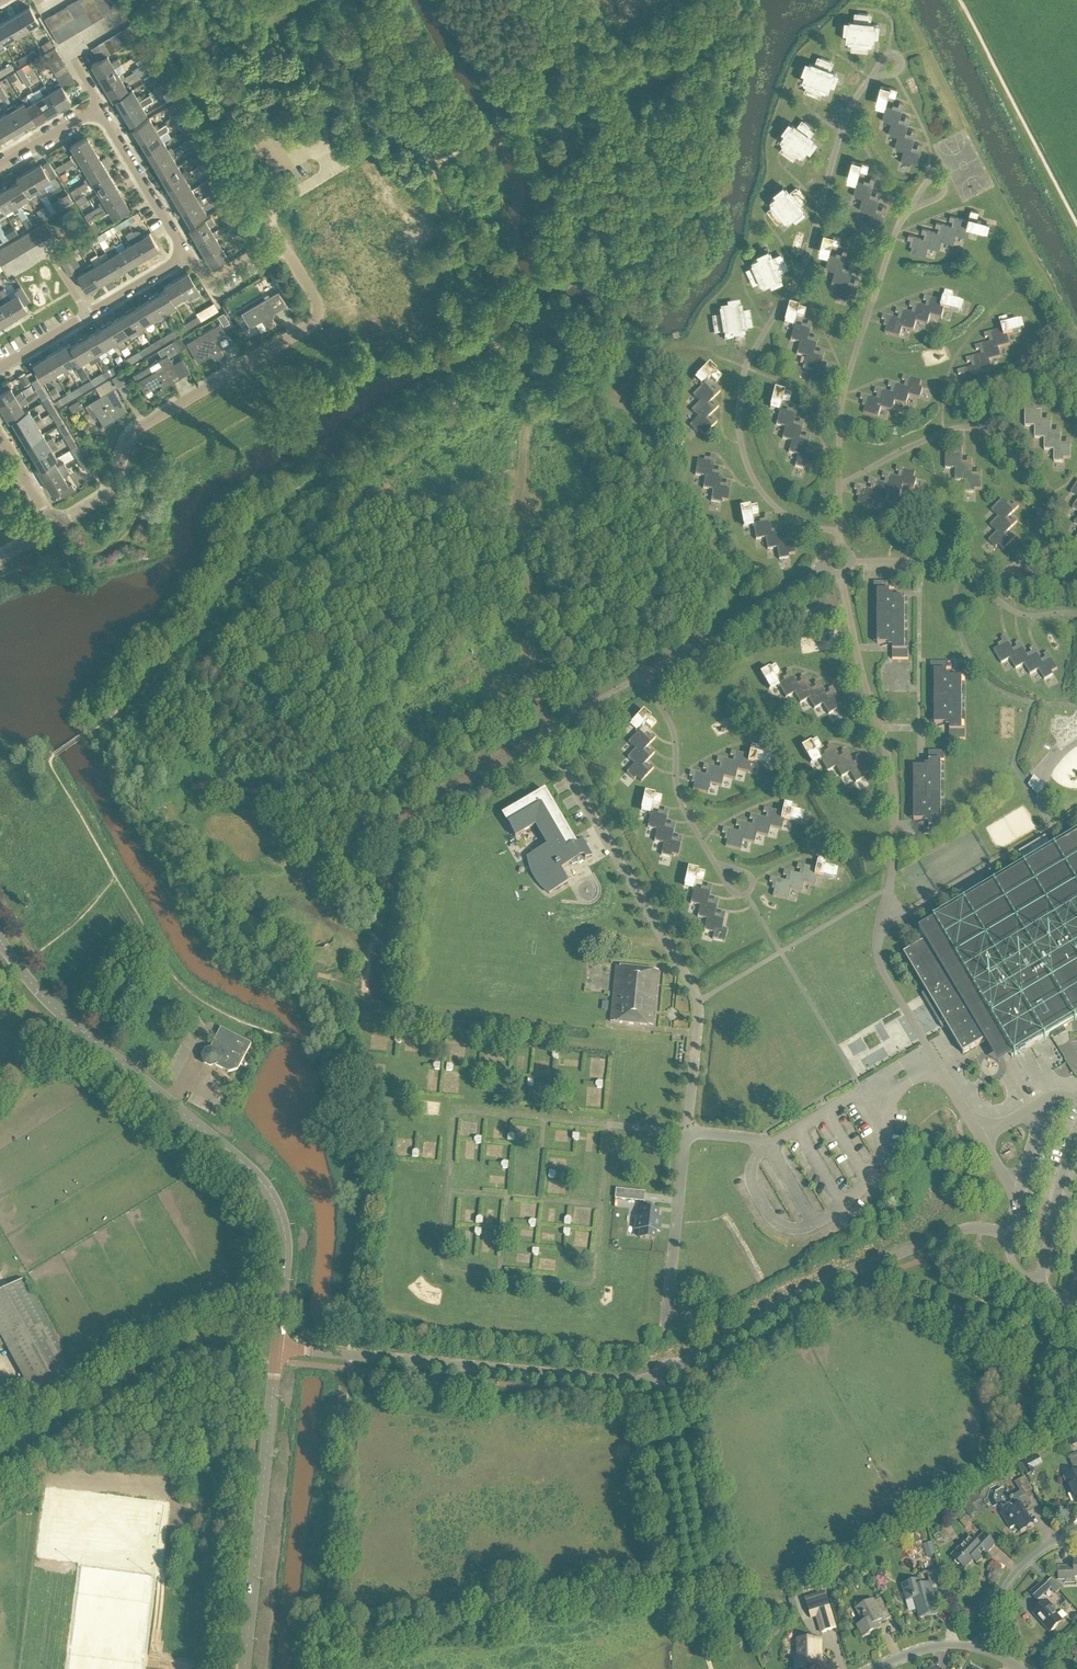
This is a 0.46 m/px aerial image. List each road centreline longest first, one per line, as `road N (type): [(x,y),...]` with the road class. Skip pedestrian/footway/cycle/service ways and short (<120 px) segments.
road 1 (unclassified): [(278,1348),(652,1383),(785,1303),(959,1231),(1010,1234),(1016,1201)]
road 2 (residential): [(53,526),(108,493),(136,430),(311,324),(316,300),(270,209),(369,148)]
road 3 (tertiary): [(278,1348),(286,1230),(272,1194),(70,1025),(0,941)]
road 4 (residential): [(0,367),(187,254),(97,107),(0,164)]
road 5 (tertiary): [(239,1668),(278,1348)]
road 6 (residential): [(1076,1537),(1052,1542),(1019,1570),(980,1649)]

